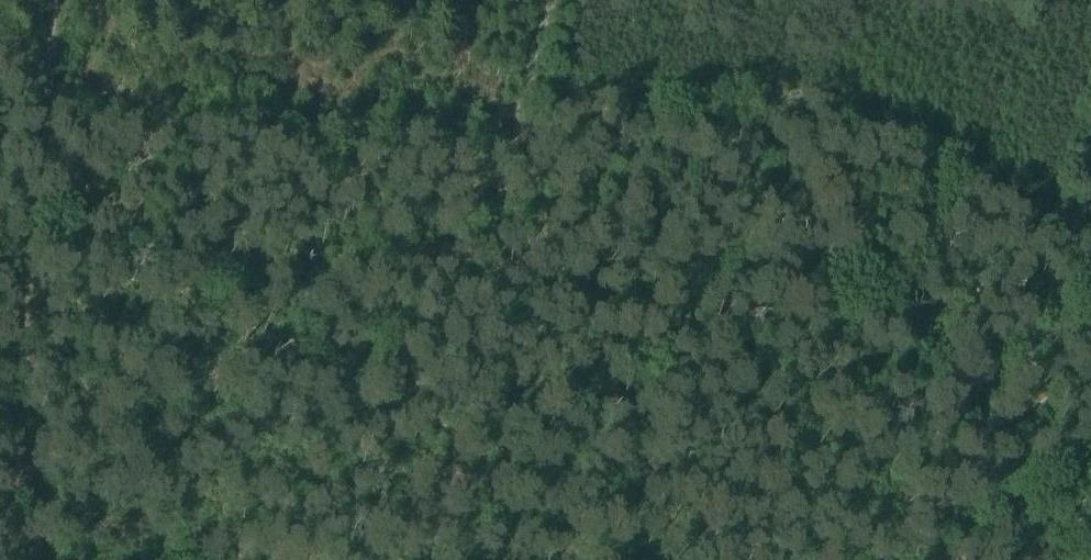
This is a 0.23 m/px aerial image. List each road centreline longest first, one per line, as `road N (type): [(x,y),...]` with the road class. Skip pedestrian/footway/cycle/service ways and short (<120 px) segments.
road 1 (track): [(31,136),(821,102),(902,124),(1043,218),(1071,246)]
road 2 (track): [(31,136),(38,0)]

